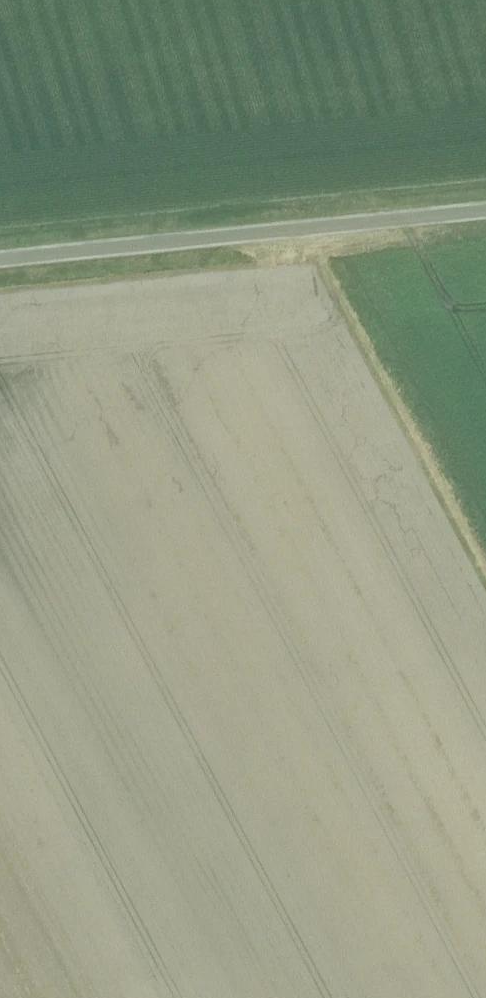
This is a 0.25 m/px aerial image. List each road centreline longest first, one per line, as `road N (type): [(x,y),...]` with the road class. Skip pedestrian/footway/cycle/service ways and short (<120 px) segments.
road 1 (unclassified): [(0,260),(485,211)]

